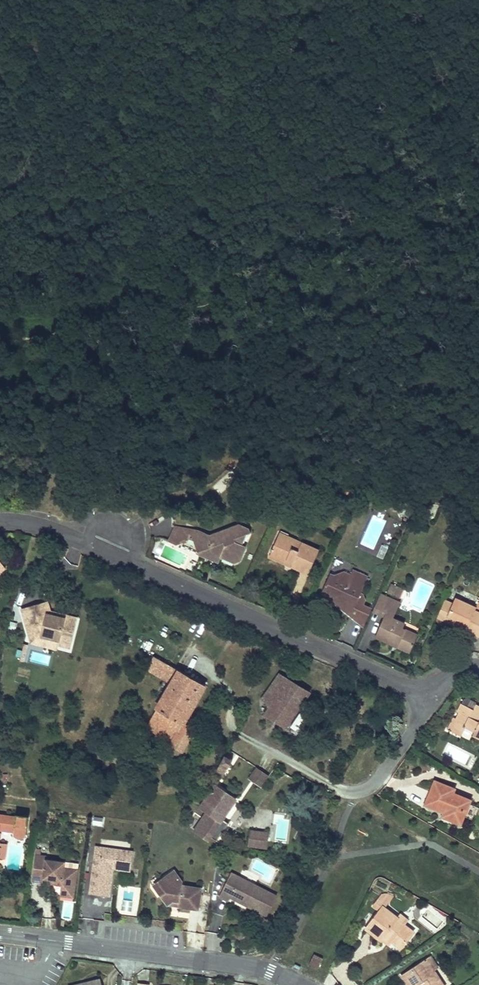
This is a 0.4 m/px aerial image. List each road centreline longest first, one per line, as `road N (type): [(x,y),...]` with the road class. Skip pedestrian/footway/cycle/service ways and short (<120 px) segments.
road 1 (residential): [(422,688),(398,685),(85,543),(0,523)]
road 2 (residential): [(301,984),(250,966),(0,934)]
road 3 (residential): [(422,688),(420,720),(382,776),(347,792)]

